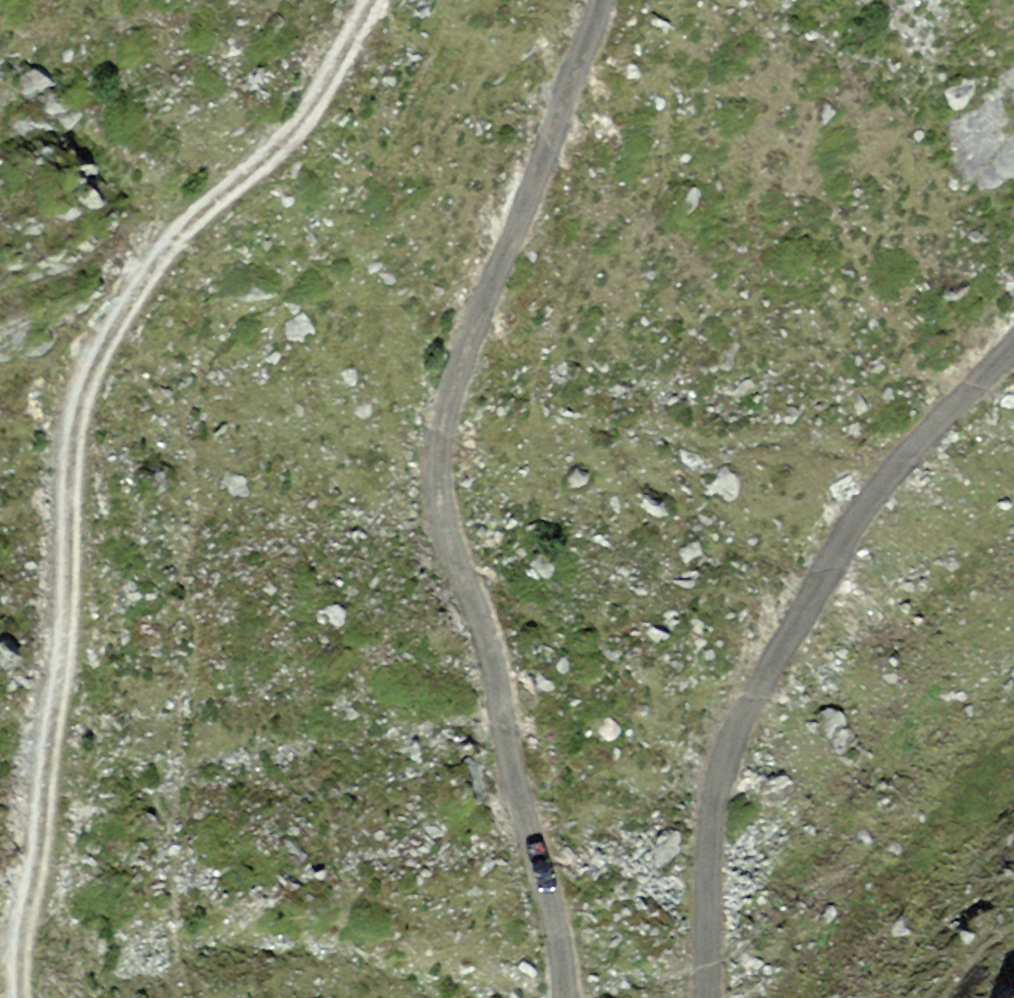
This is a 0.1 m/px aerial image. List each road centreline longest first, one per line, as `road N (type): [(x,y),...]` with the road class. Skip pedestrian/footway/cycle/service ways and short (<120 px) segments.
road 1 (track): [(373,0),(329,87),(164,253),(80,396),(40,854),(22,951),(24,997)]
road 2 (track): [(634,0),(564,205),(463,407),(452,497),(513,654),(522,743),(569,915),(566,997)]
road 3 (track): [(1013,338),(926,430),(809,603),(715,803),(694,997)]

